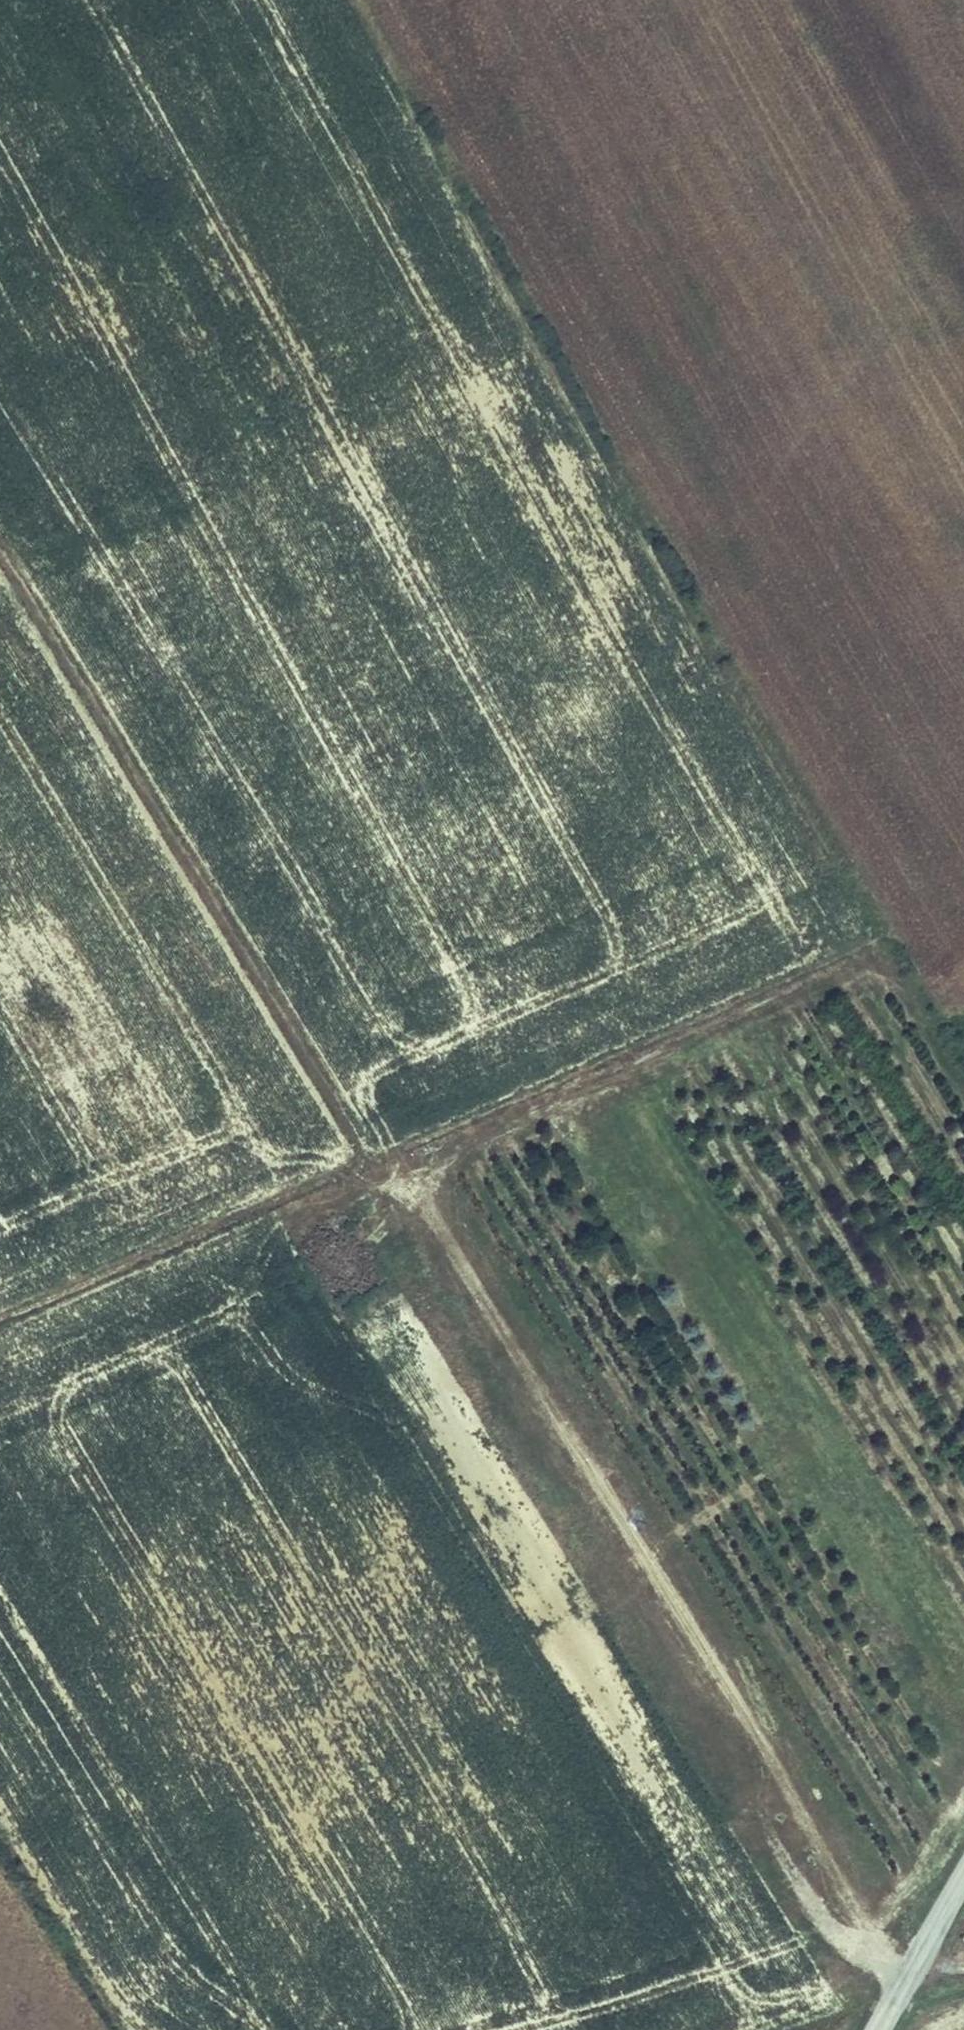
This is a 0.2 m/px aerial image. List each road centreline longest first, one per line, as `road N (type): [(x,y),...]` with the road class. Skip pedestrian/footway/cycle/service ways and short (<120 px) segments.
road 1 (tertiary): [(874,2029),(963,1874)]

